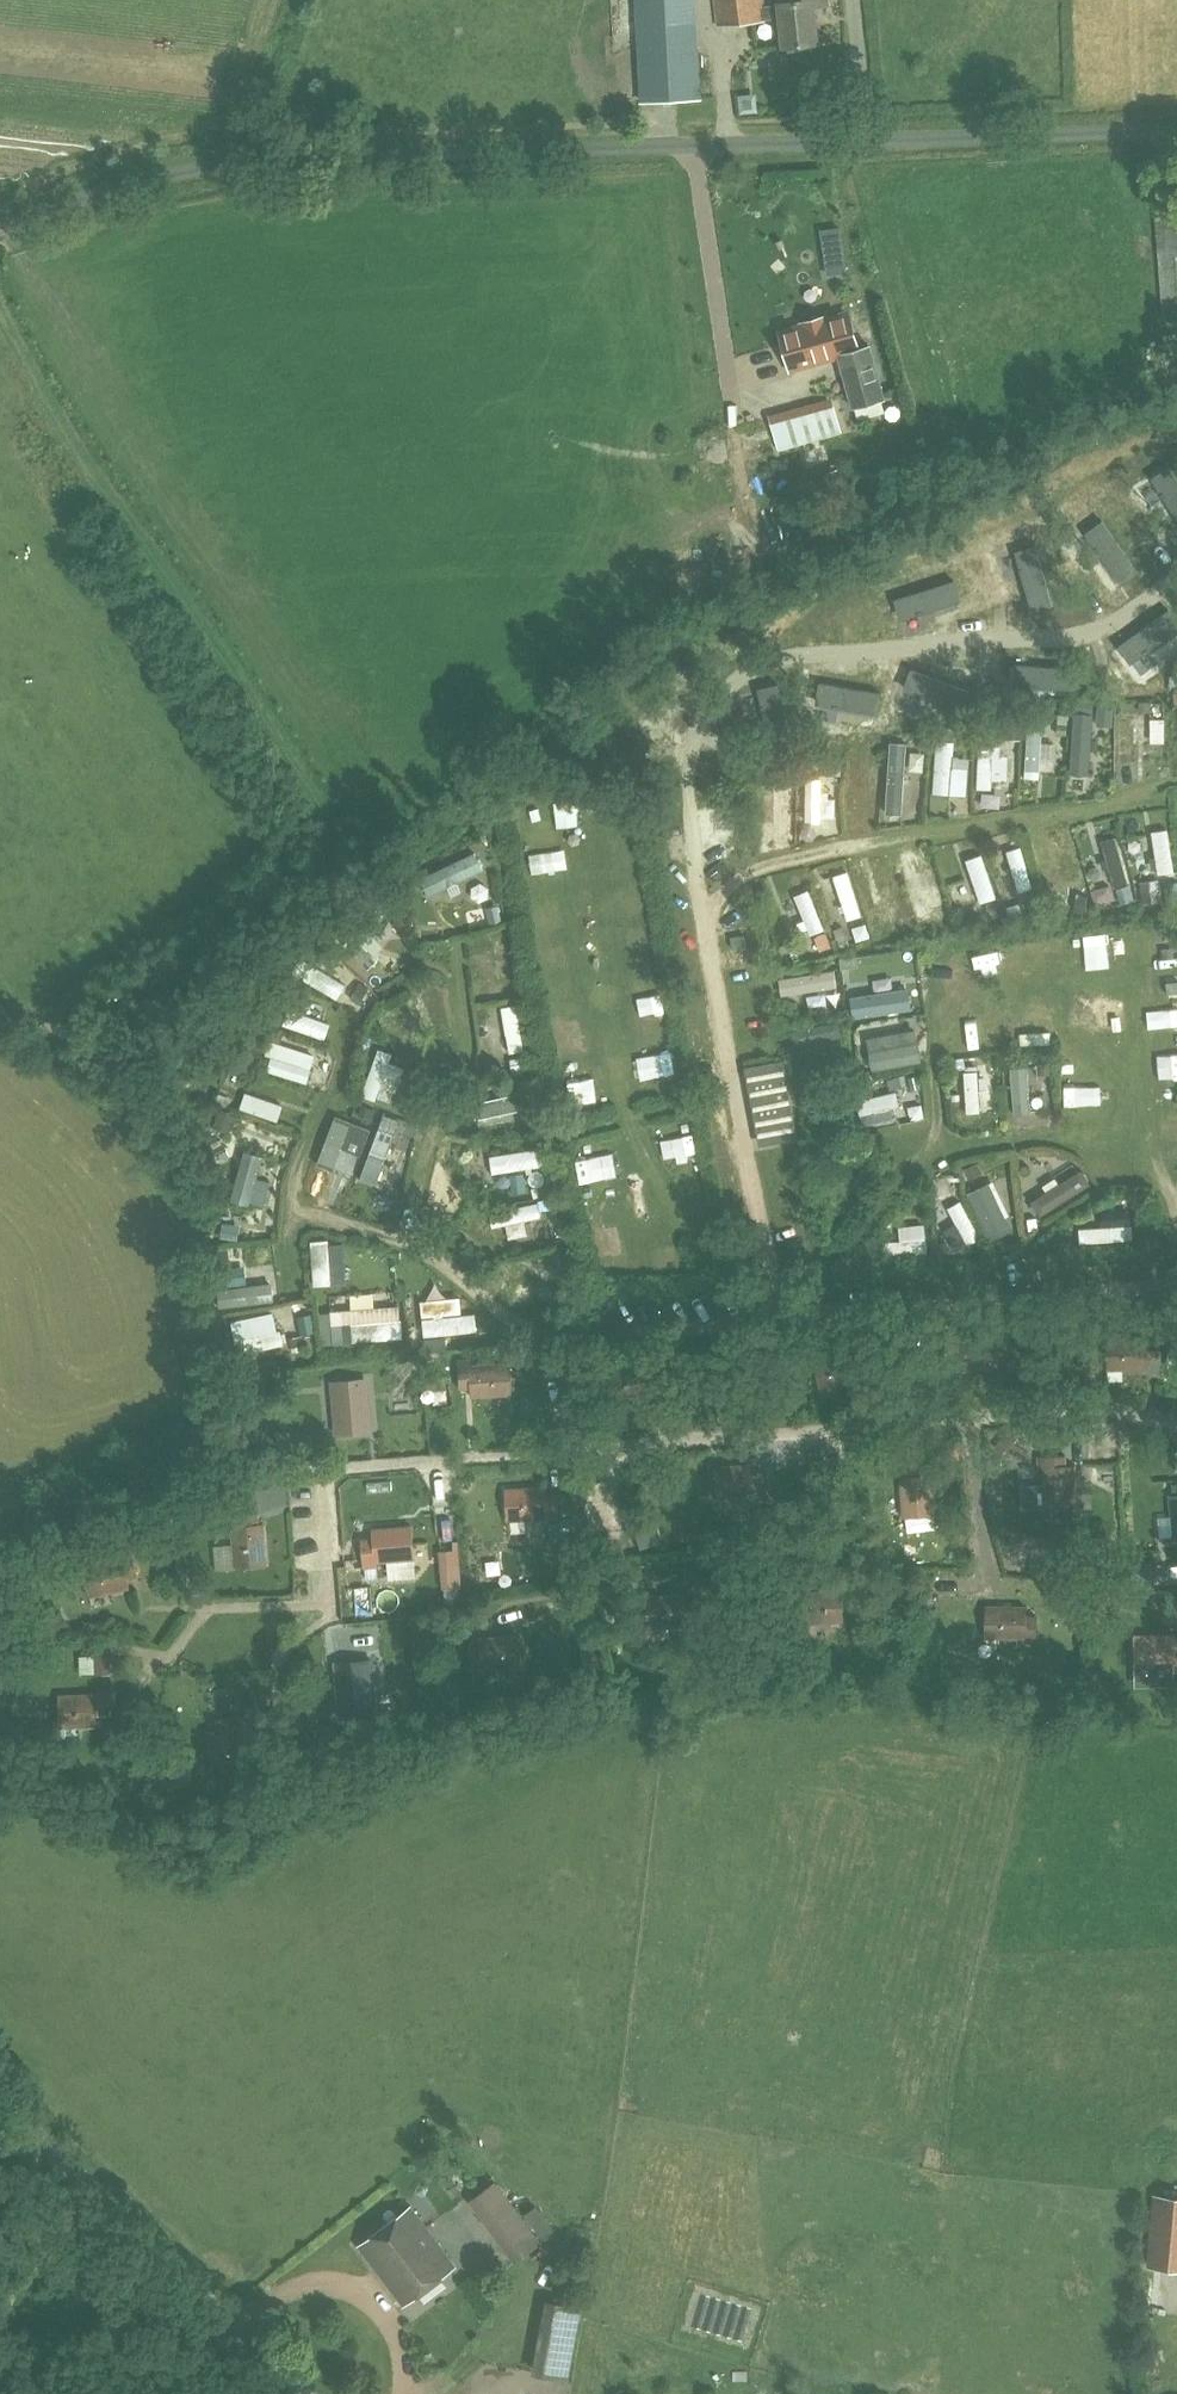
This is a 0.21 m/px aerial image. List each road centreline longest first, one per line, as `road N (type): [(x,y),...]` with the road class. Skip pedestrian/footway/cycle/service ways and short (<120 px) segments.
road 1 (unclassified): [(1176,131),(252,165),(120,191),(0,229)]
road 2 (track): [(704,925),(753,869),(794,855),(1176,778)]
road 3 (unclassified): [(298,2393),(0,2098)]
road 4 (track): [(842,1302),(846,1256),(867,1211),(911,1173),(945,1152),(1097,1134)]
road 5 (track): [(422,1242),(453,1090),(455,1034),(454,973),(446,953),(422,945)]
road 6 (track): [(945,1152),(940,1001),(887,1009)]
road 7 (track): [(297,1210),(296,1181),(343,1077),(353,1019)]

